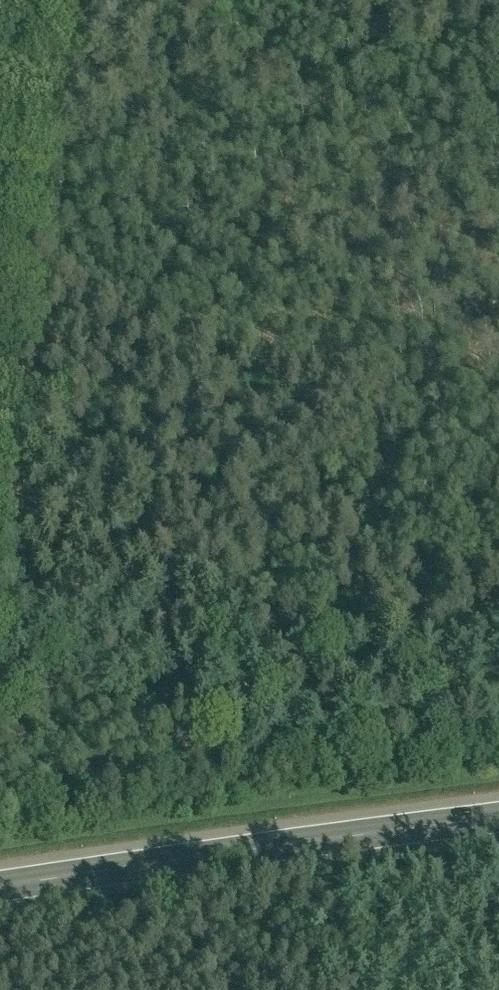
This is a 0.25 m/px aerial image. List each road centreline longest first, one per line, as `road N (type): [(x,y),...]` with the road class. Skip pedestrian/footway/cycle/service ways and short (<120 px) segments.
road 1 (secondary): [(0,884),(498,815)]
road 2 (track): [(0,328),(39,0)]

